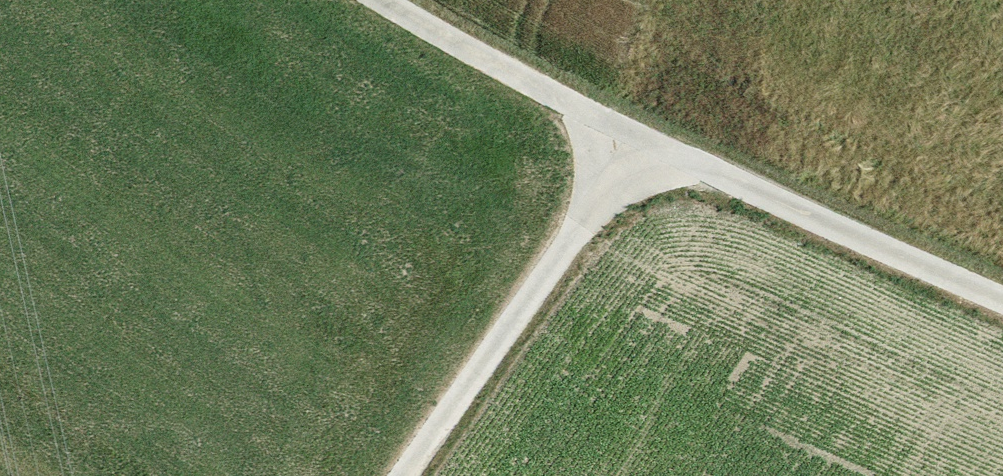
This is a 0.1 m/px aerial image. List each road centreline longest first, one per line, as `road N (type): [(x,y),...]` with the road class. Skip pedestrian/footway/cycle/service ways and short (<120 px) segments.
road 1 (track): [(1002,304),(784,211),(383,0)]
road 2 (track): [(650,145),(415,475)]

